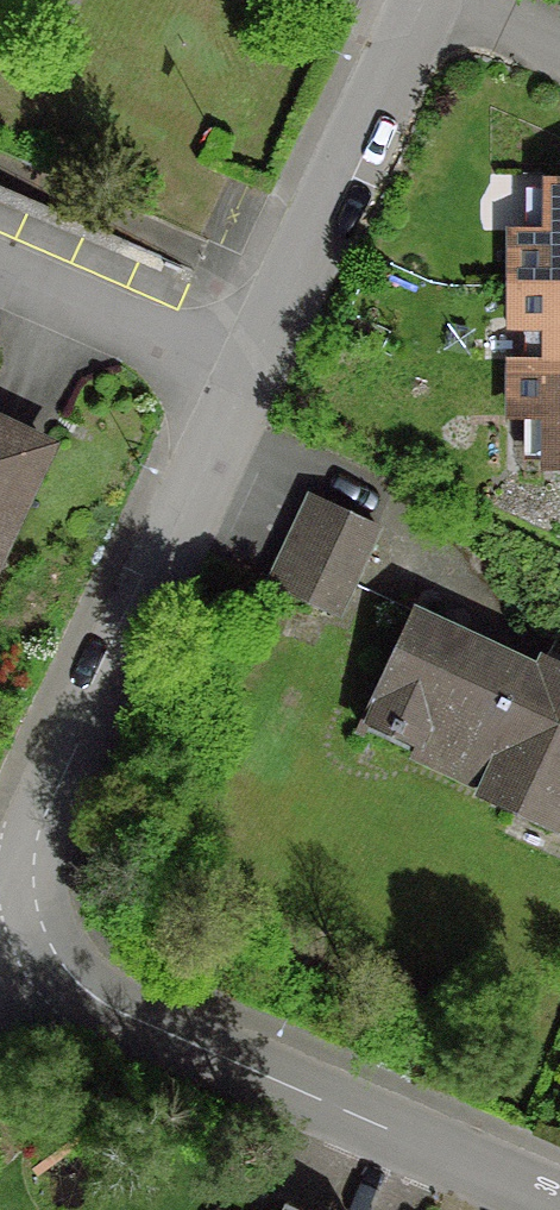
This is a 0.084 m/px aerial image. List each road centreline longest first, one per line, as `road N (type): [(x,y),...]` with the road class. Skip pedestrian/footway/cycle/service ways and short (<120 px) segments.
road 1 (residential): [(421,0),(12,871)]
road 2 (residential): [(12,871),(50,950),(107,1005),(559,1201)]

